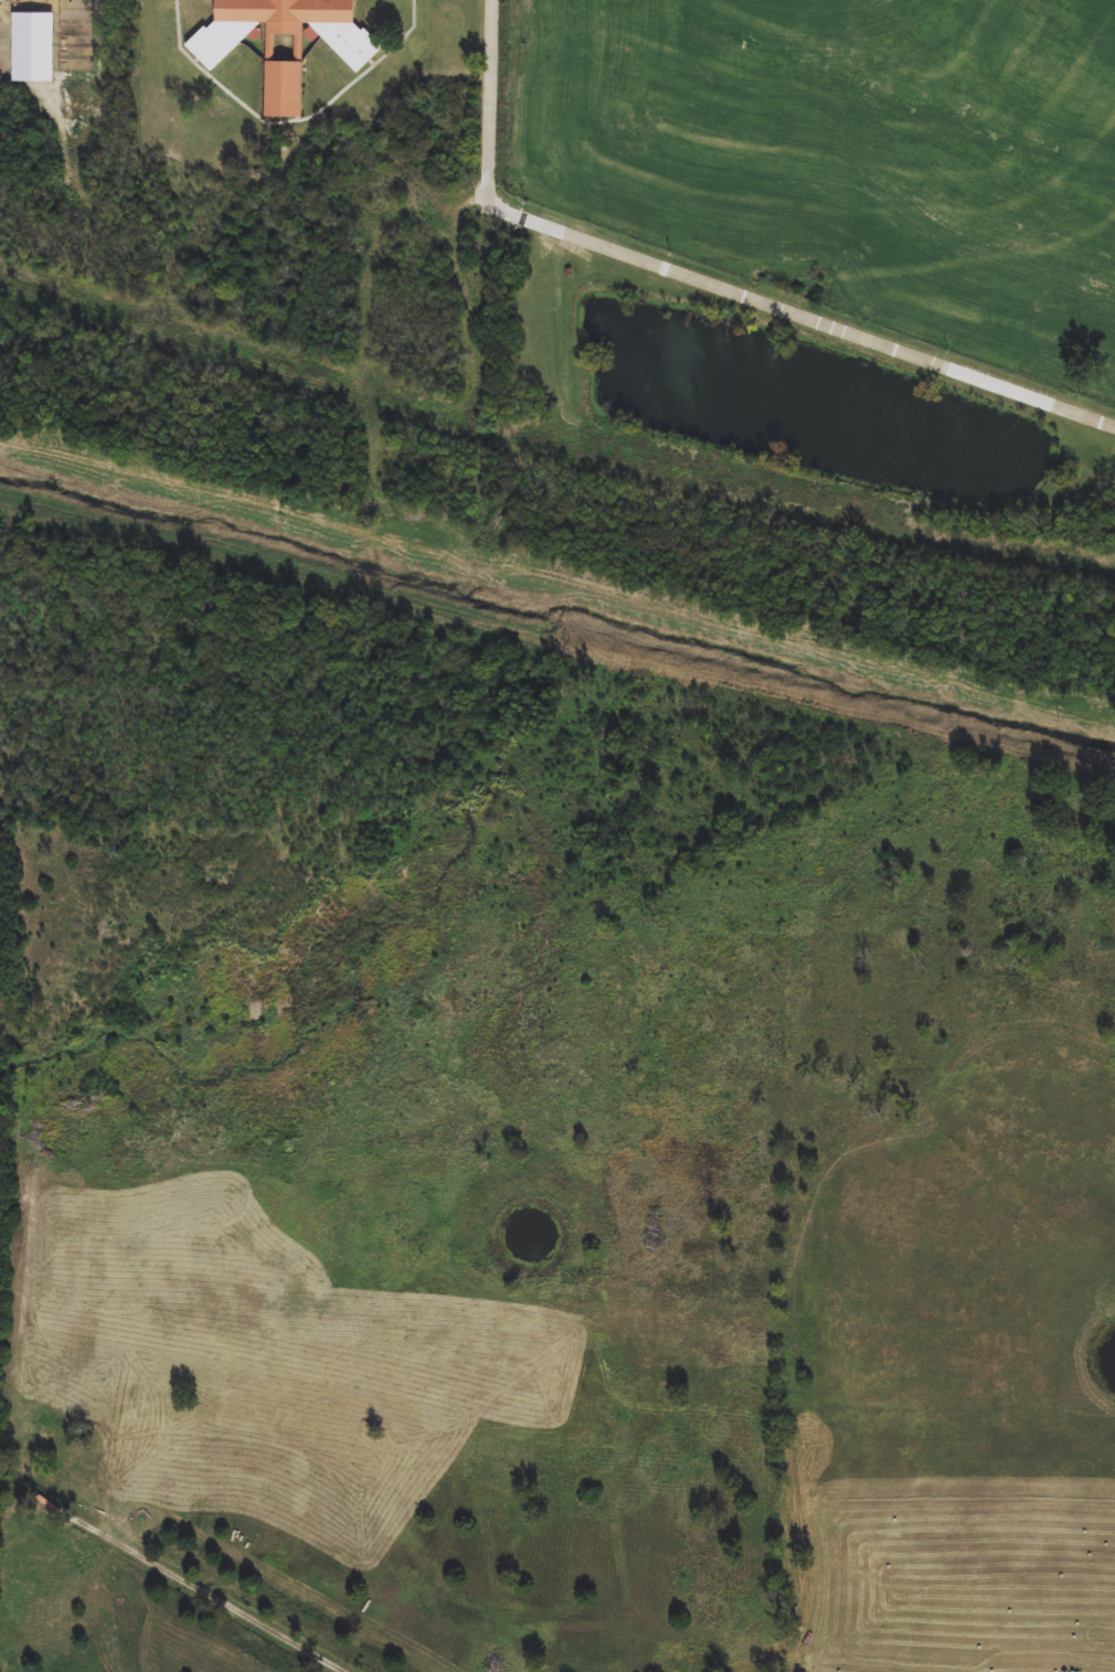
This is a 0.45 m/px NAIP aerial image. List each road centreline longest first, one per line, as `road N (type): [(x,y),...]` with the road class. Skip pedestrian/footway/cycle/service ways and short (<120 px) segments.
road 1 (residential): [(803,945),(796,1671)]
road 2 (residential): [(1114,419),(555,223),(505,195),(493,159)]
road 3 (residential): [(493,159),(498,0)]

